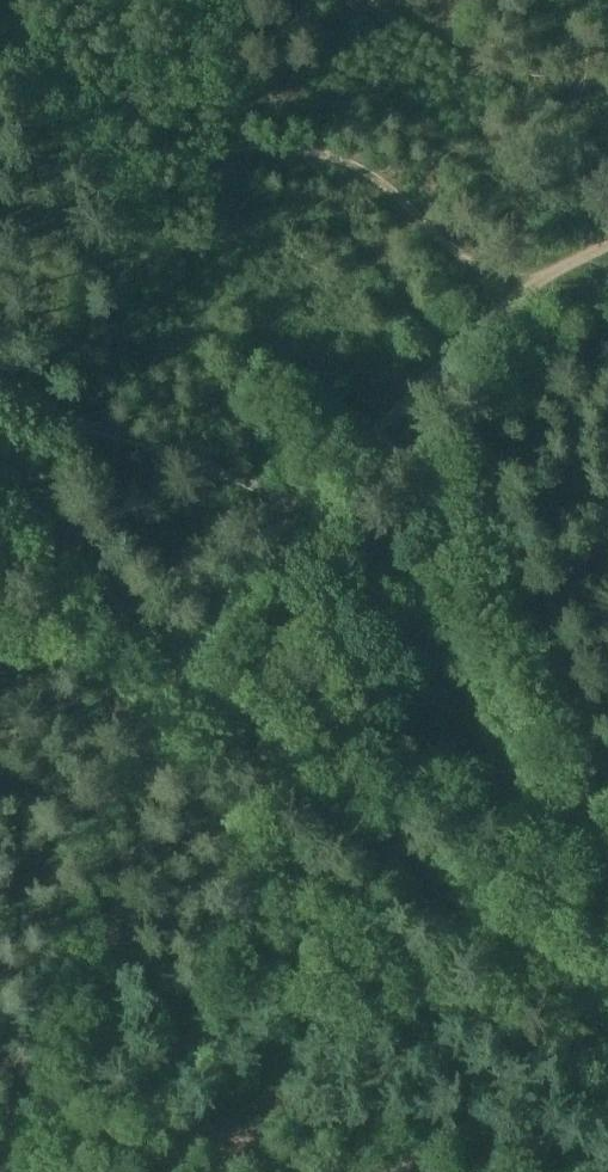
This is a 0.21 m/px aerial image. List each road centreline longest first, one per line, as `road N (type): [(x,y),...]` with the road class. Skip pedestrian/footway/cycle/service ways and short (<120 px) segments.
road 1 (secondary): [(607,1010),(478,925),(373,840),(0,462)]
road 2 (track): [(79,1090),(156,727),(184,653),(304,506)]
road 3 (track): [(79,1090),(607,1170)]
road 4 (track): [(539,284),(356,166),(221,167)]
road 5 (track): [(304,506),(464,341),(539,284)]
road 6 (track): [(221,167),(167,171),(85,156),(0,59)]
road 7 (track): [(221,167),(233,0)]

